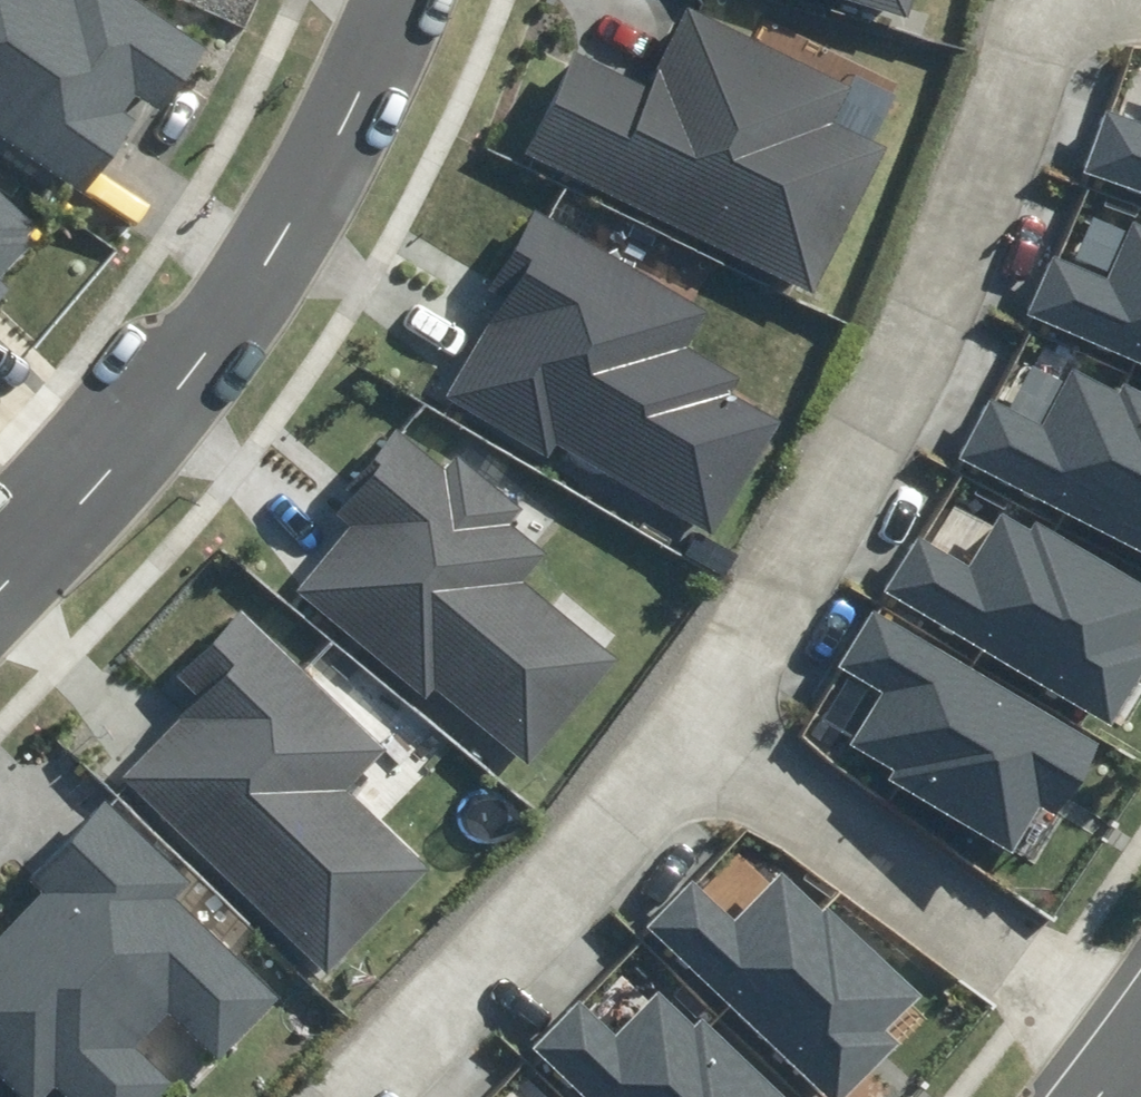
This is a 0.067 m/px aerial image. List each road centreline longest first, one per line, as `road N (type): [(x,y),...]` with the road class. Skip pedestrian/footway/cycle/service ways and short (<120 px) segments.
road 1 (residential): [(689,746),(880,411),(996,136),(1031,0)]
road 2 (residential): [(396,0),(220,288),(37,527),(0,563)]
road 3 (residential): [(689,746),(1126,1040)]
road 4 (residential): [(374,1096),(689,746)]

